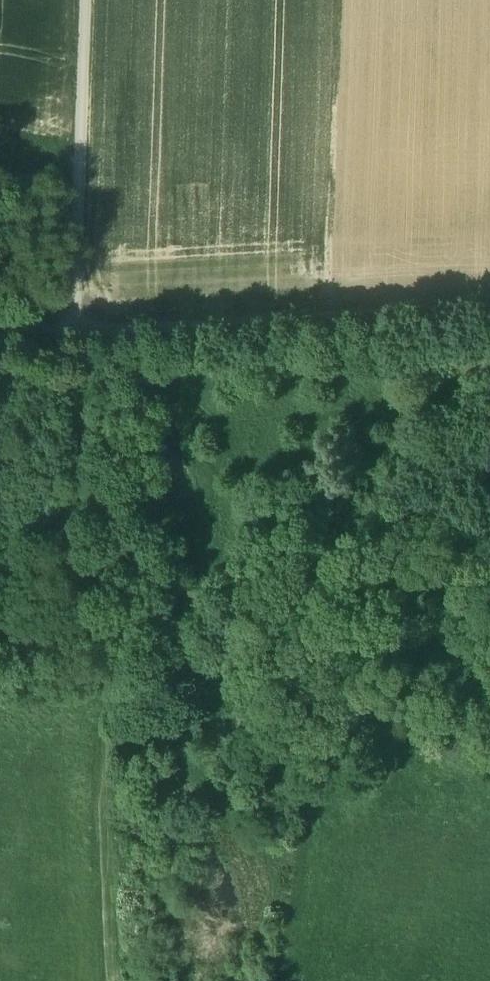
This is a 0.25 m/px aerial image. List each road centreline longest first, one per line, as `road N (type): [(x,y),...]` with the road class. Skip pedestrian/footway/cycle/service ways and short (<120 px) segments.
road 1 (track): [(71,332),(112,710),(124,980)]
road 2 (track): [(489,310),(71,332)]
road 3 (track): [(84,0),(71,332)]

